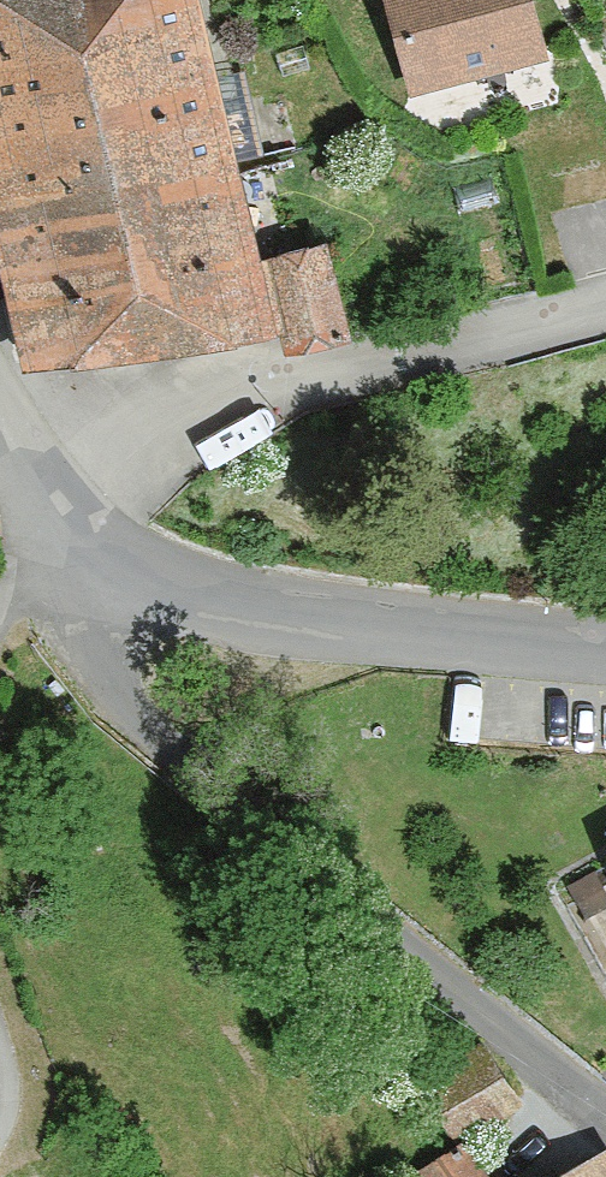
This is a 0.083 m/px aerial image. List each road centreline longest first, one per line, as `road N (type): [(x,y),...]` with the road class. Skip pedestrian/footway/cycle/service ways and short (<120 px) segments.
road 1 (residential): [(605,1119),(310,874),(119,698),(107,638),(132,578)]
road 2 (residential): [(605,302),(320,369),(235,407),(70,514)]
road 3 (residential): [(132,578),(203,605),(298,620),(605,648)]
road 4 (residential): [(0,371),(70,514)]
road 5 (residential): [(0,617),(70,514)]

